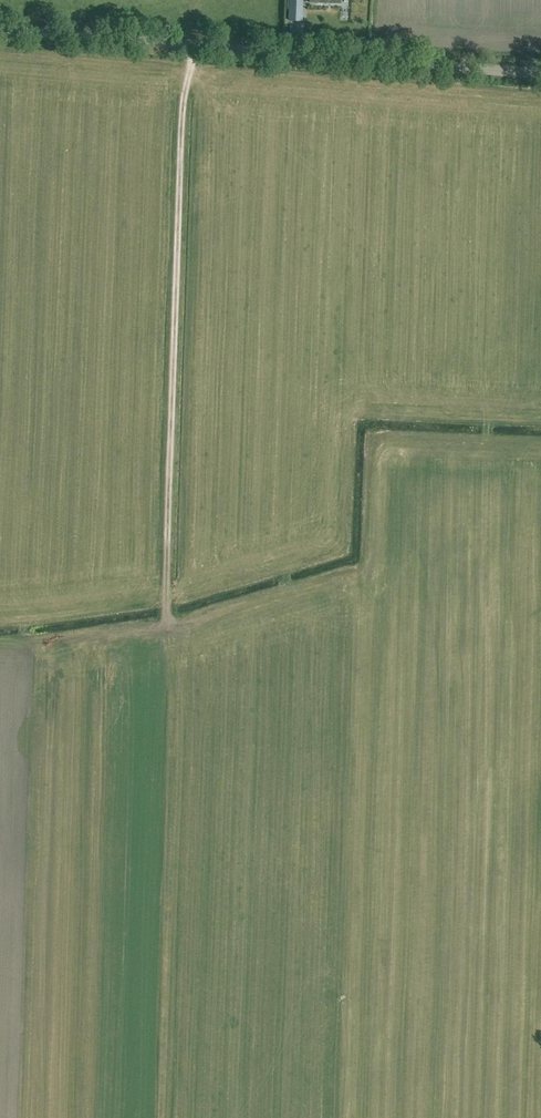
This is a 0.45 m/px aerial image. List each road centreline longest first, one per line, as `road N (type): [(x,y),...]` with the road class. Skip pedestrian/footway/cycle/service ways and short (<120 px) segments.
road 1 (tertiary): [(540,74),(0,28)]

